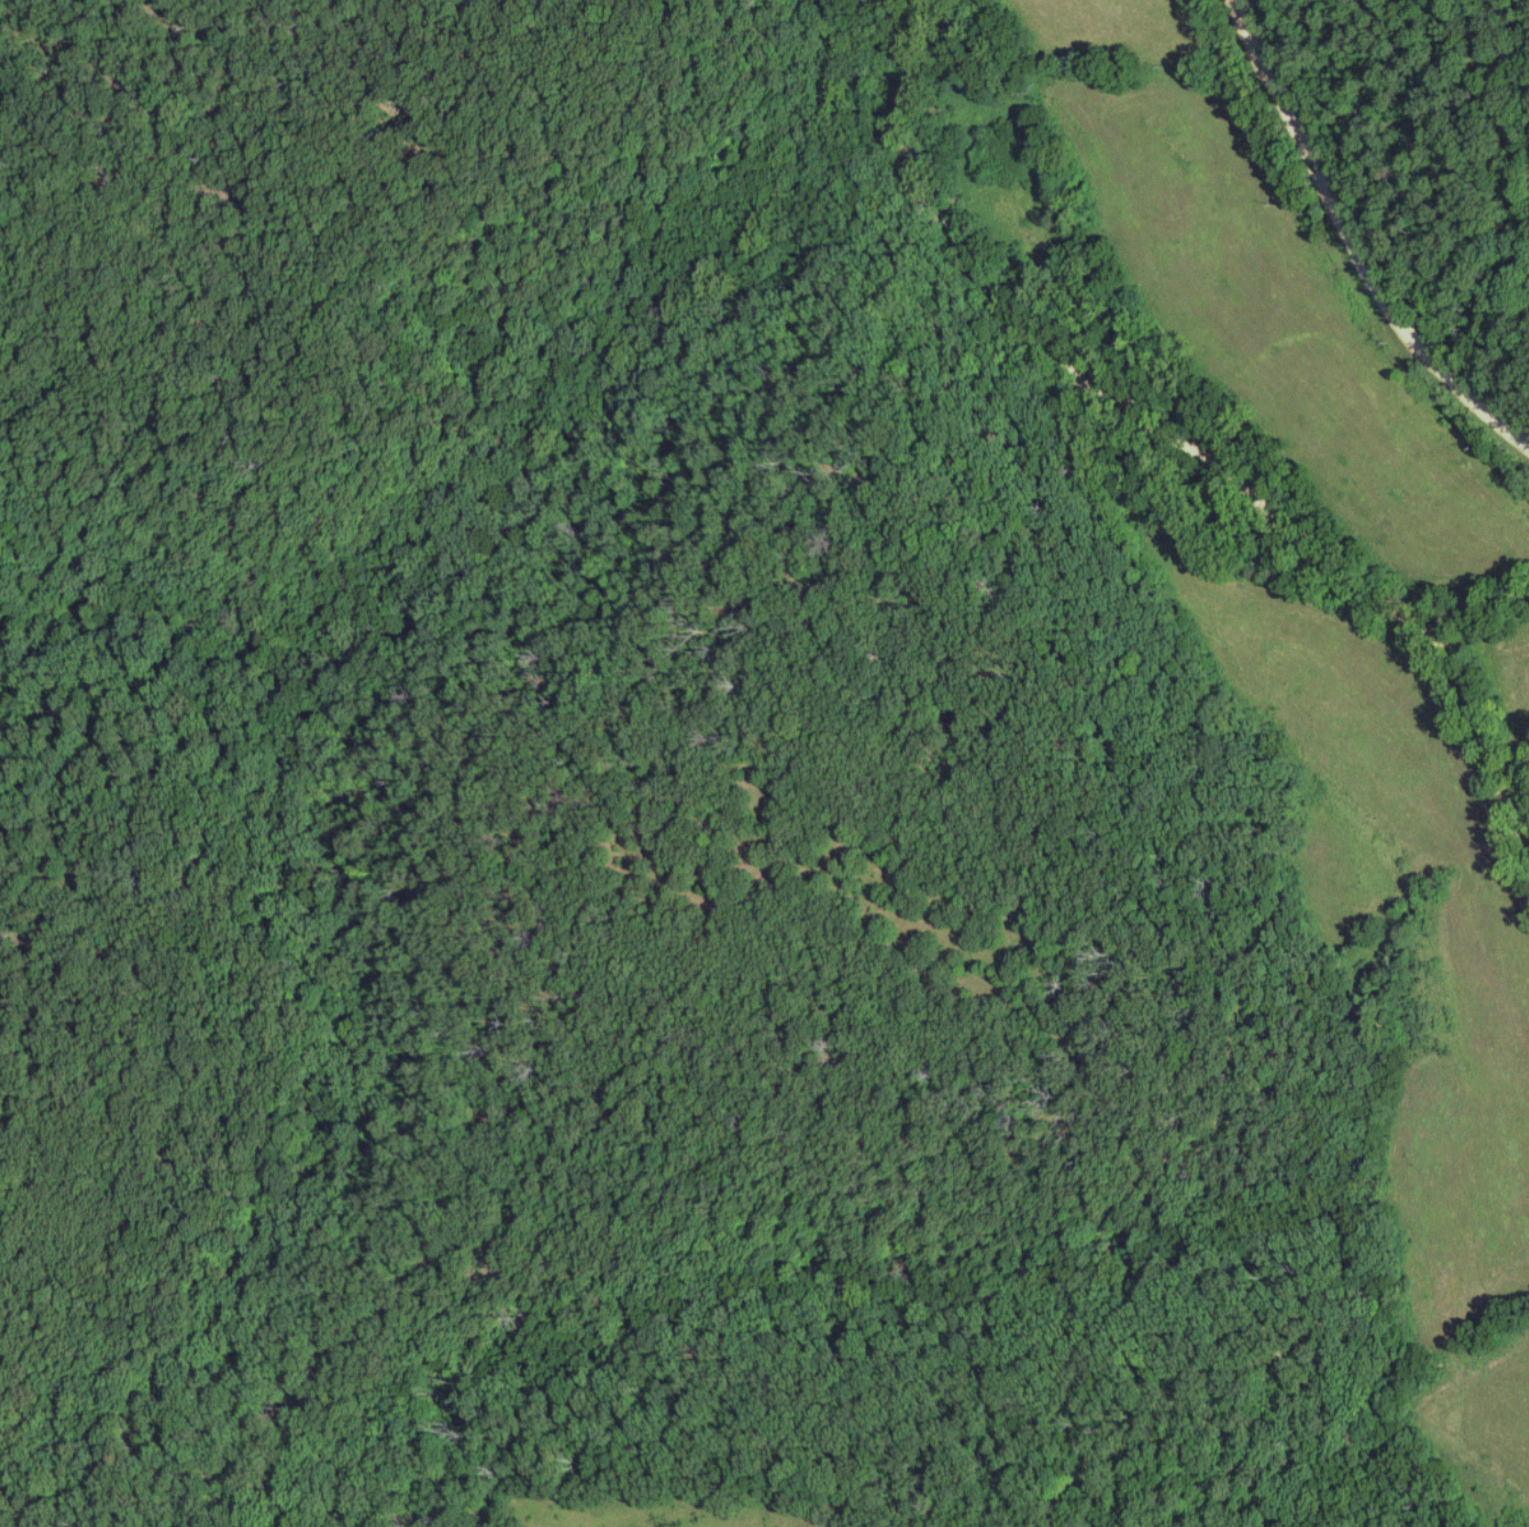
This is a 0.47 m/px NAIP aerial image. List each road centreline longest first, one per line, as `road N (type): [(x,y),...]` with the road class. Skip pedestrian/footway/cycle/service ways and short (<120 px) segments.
road 1 (residential): [(1528,444),(1391,312),(1232,0)]

